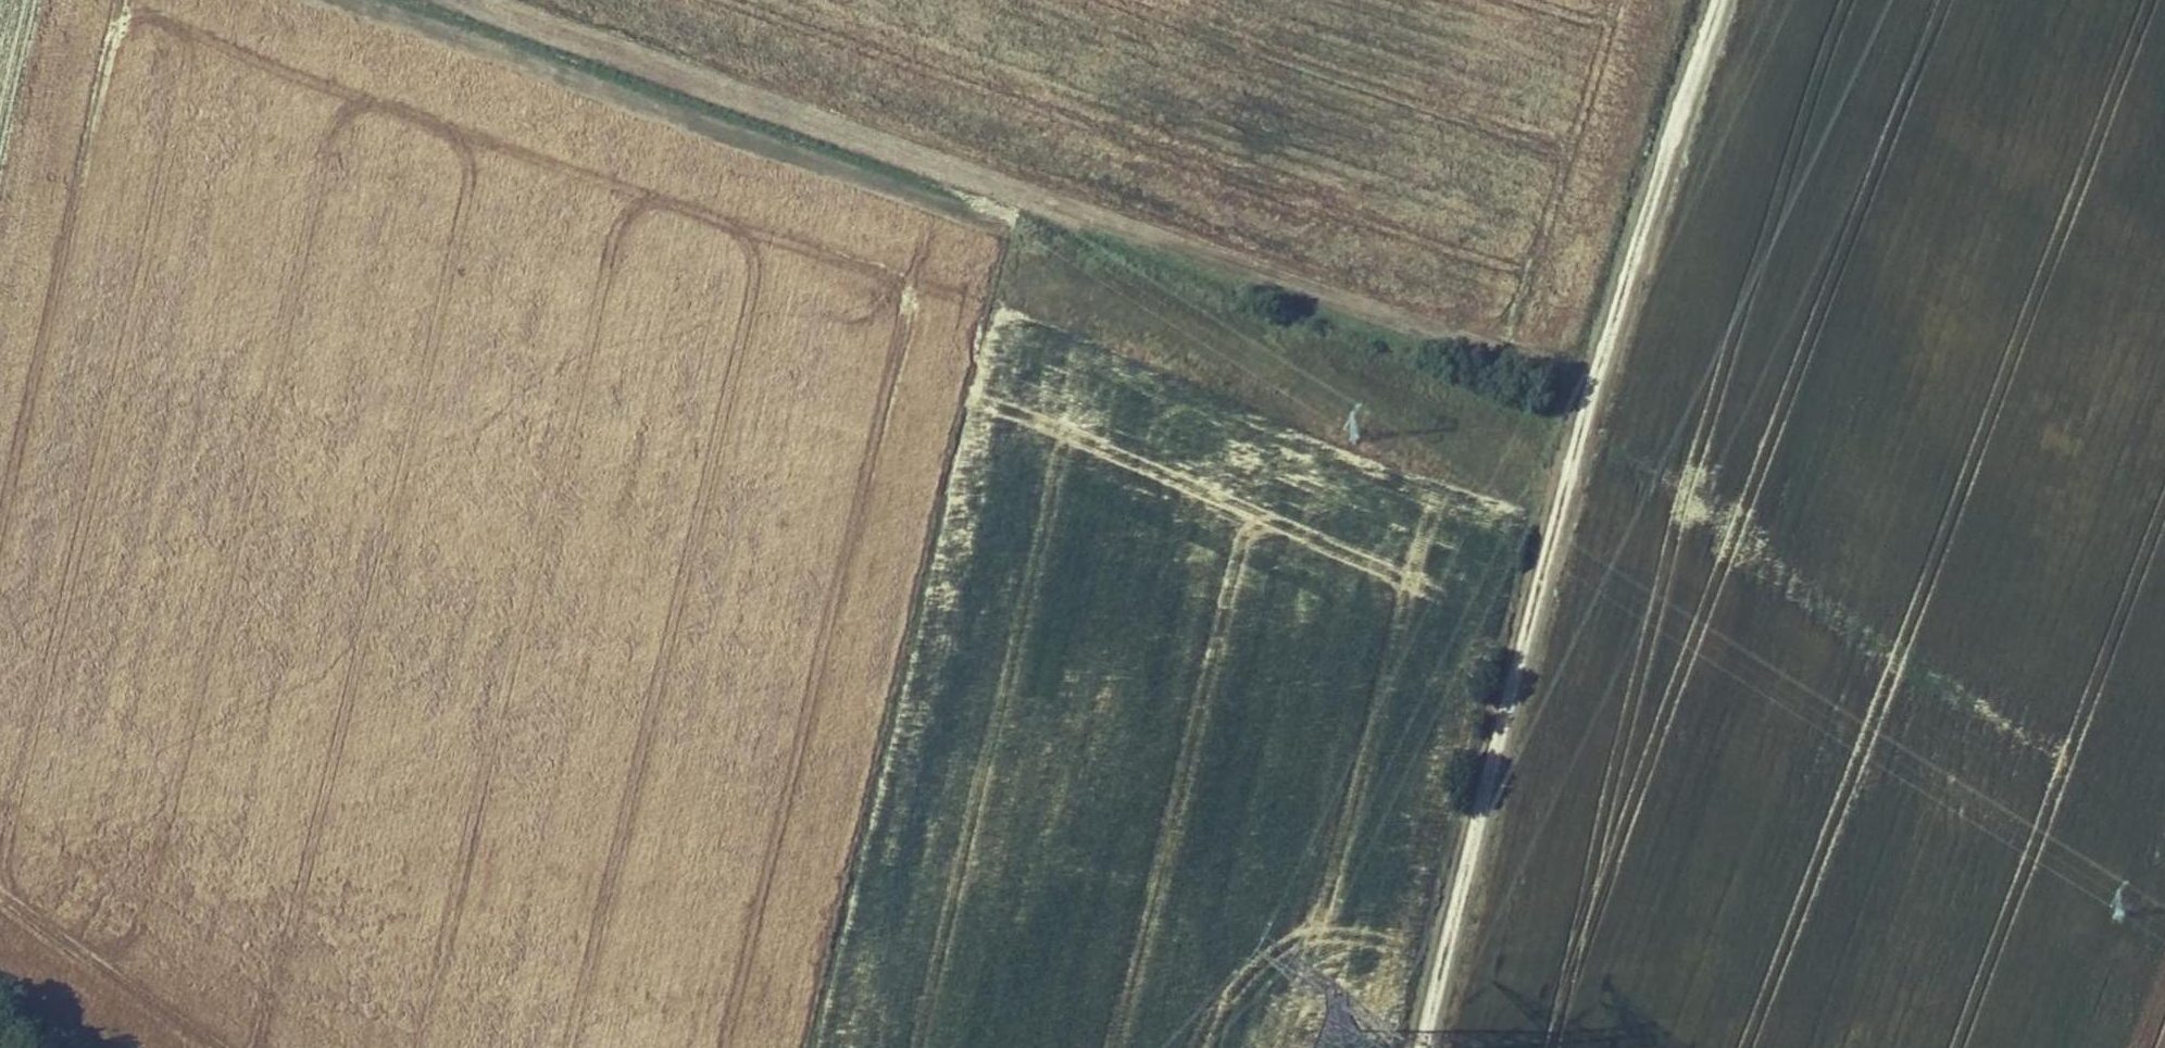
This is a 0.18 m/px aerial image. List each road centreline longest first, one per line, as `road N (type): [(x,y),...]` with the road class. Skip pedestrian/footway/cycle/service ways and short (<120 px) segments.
road 1 (track): [(1719,0),(1577,442),(1421,1047)]

